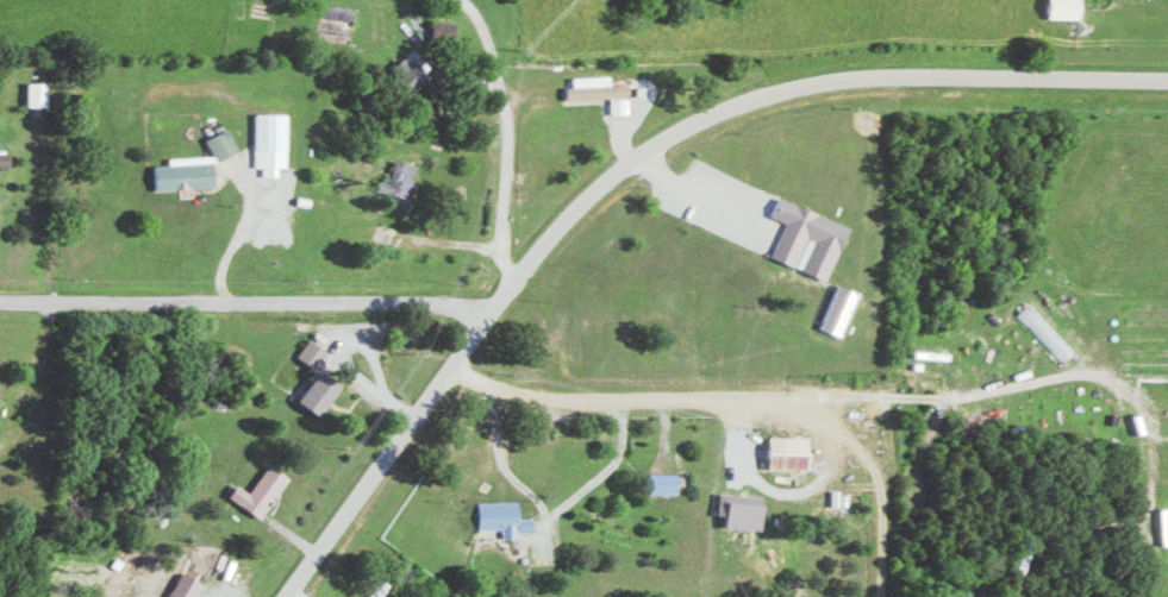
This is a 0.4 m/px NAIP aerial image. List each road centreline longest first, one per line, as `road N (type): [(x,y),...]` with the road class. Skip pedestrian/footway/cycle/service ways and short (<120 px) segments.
road 1 (residential): [(284,596),(450,369),(479,315),(549,232),(695,118),(786,88),(900,73),(1167,79)]
road 2 (residential): [(450,369),(564,404),(806,409),(862,440),(886,478),(886,596)]
road 3 (residential): [(479,315),(410,300),(0,302)]
road 4 (residential): [(516,281),(501,258),(506,109),(488,43),(463,0)]

